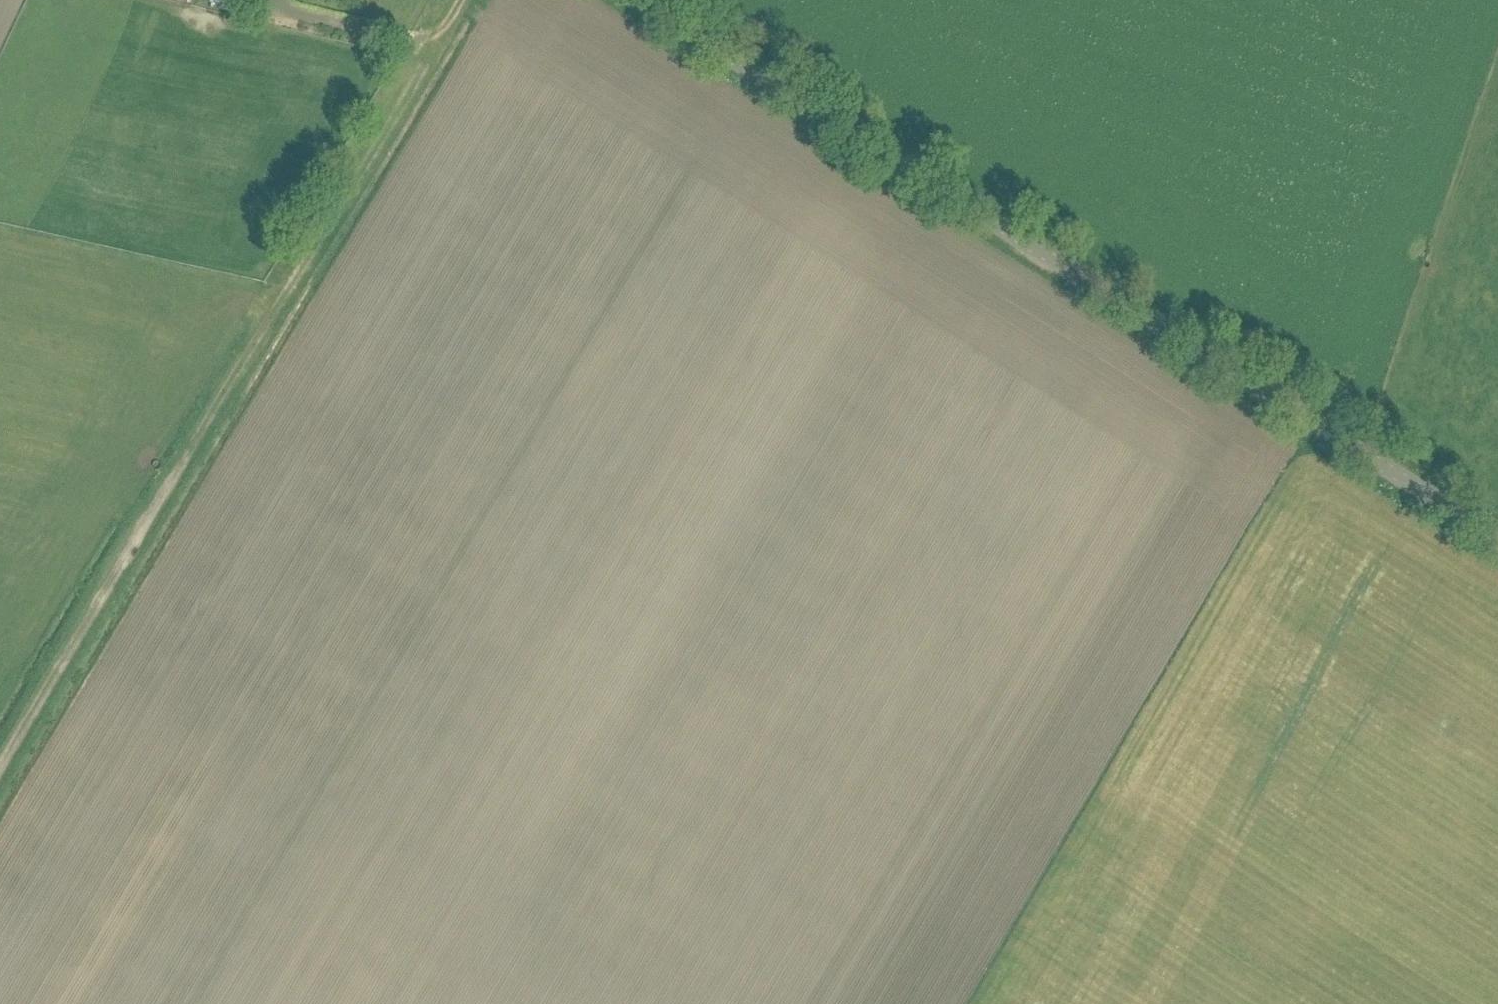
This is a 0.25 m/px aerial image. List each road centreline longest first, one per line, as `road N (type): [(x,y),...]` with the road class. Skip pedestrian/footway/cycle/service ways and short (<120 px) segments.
road 1 (tertiary): [(1497,540),(637,0)]
road 2 (track): [(419,42),(423,67),(0,774)]

